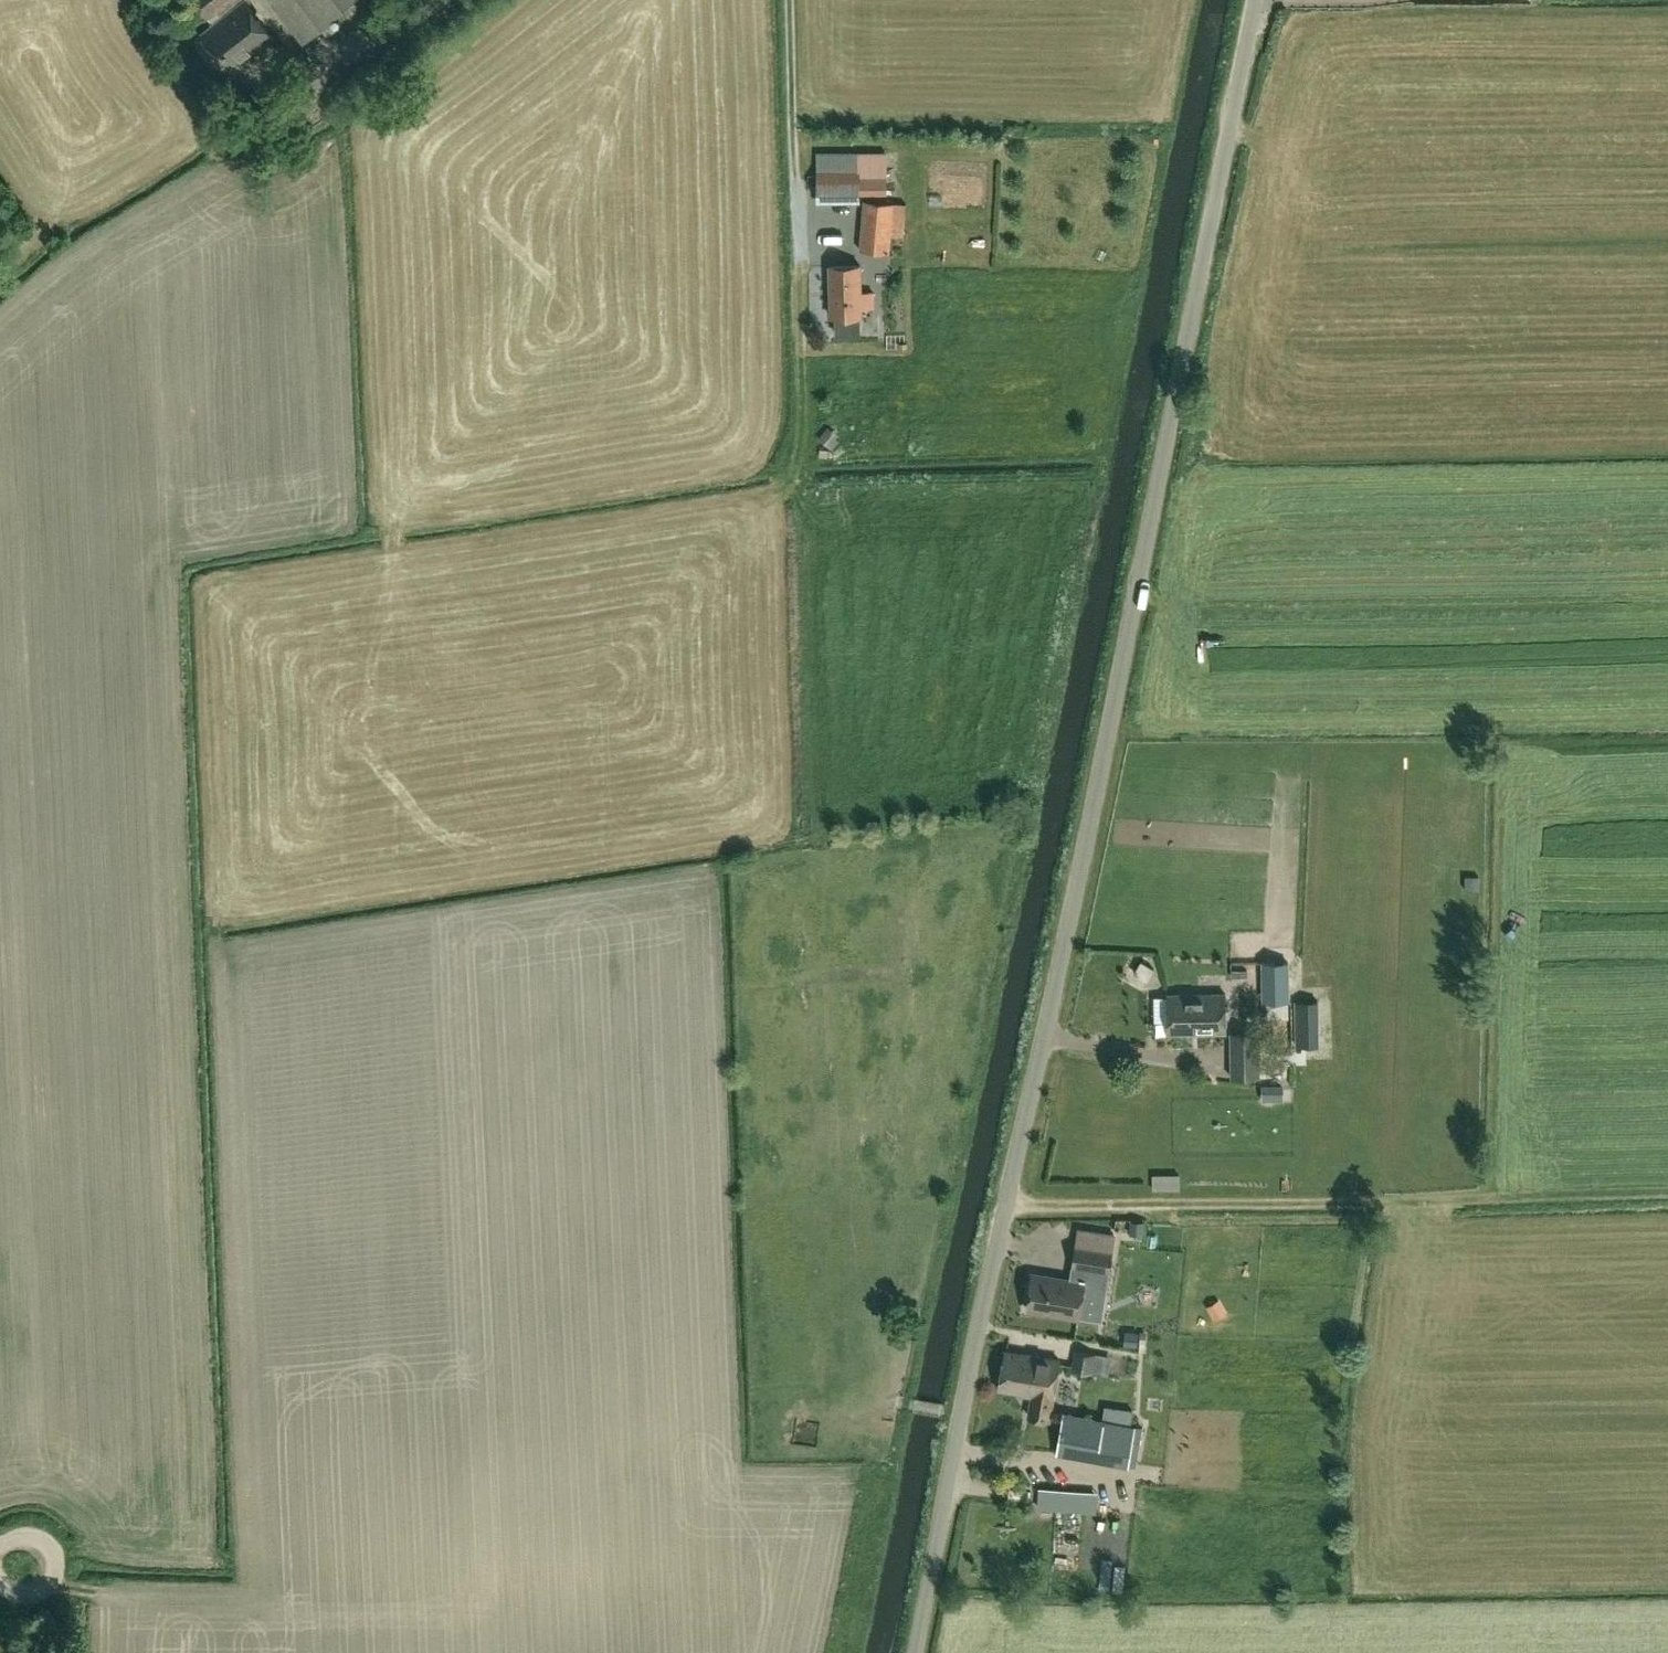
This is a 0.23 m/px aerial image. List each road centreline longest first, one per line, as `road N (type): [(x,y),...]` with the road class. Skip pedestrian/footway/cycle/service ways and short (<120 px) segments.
road 1 (unclassified): [(915,1652),(1255,0)]
road 2 (track): [(1007,1205),(1667,1191)]

